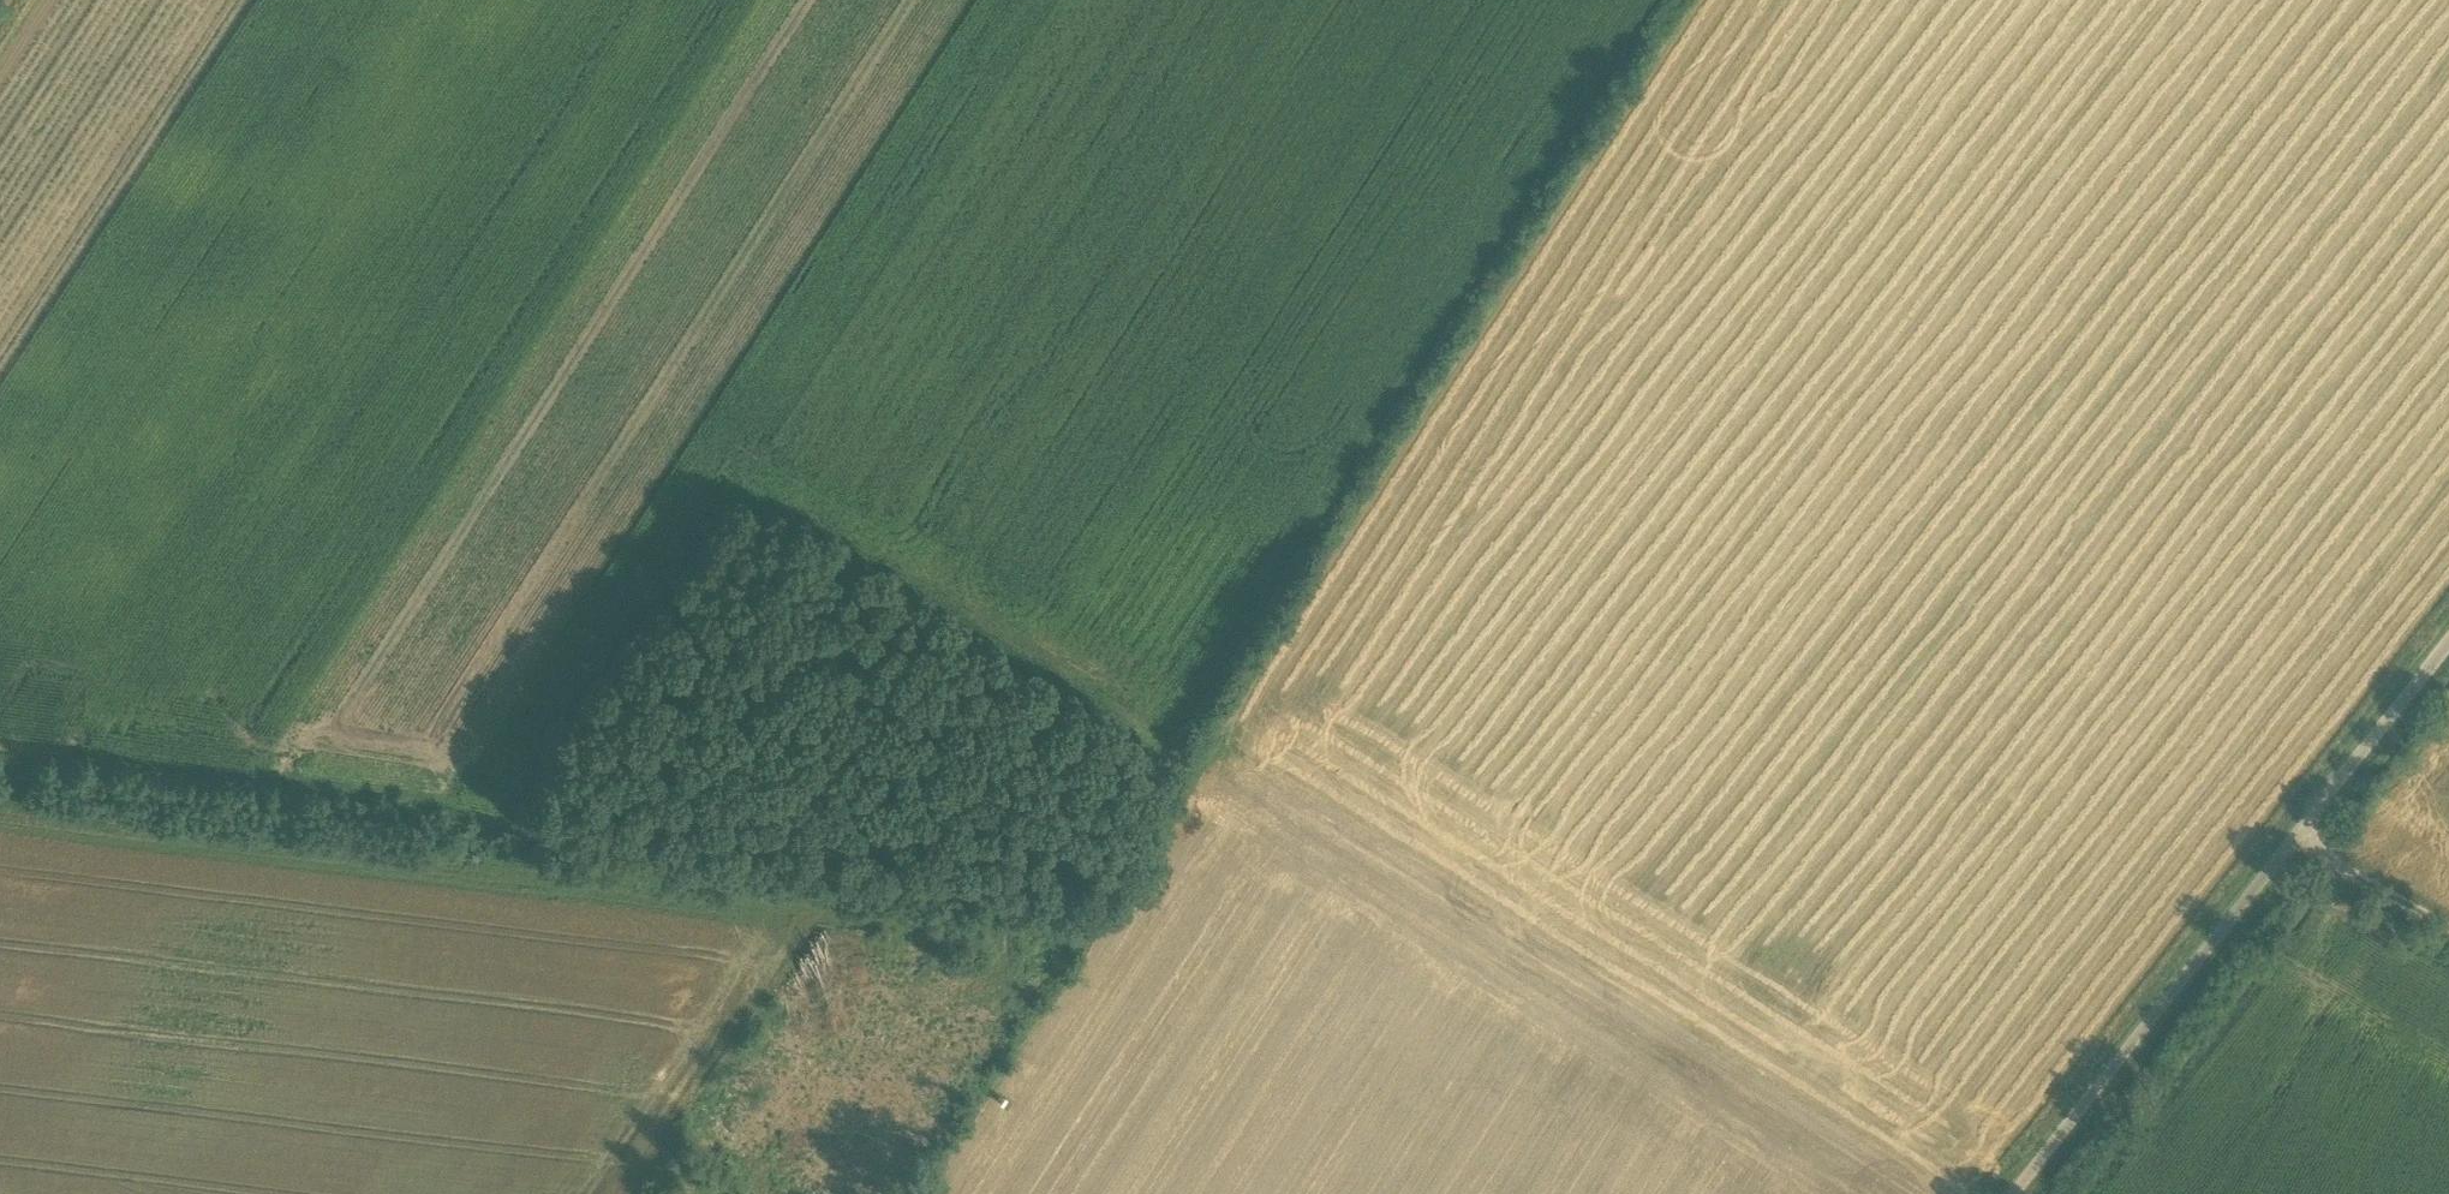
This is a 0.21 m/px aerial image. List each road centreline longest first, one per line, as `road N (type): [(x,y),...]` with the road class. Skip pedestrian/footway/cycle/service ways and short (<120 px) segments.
road 1 (unclassified): [(2448,649),(2009,1189)]
road 2 (track): [(2448,920),(2301,837)]

